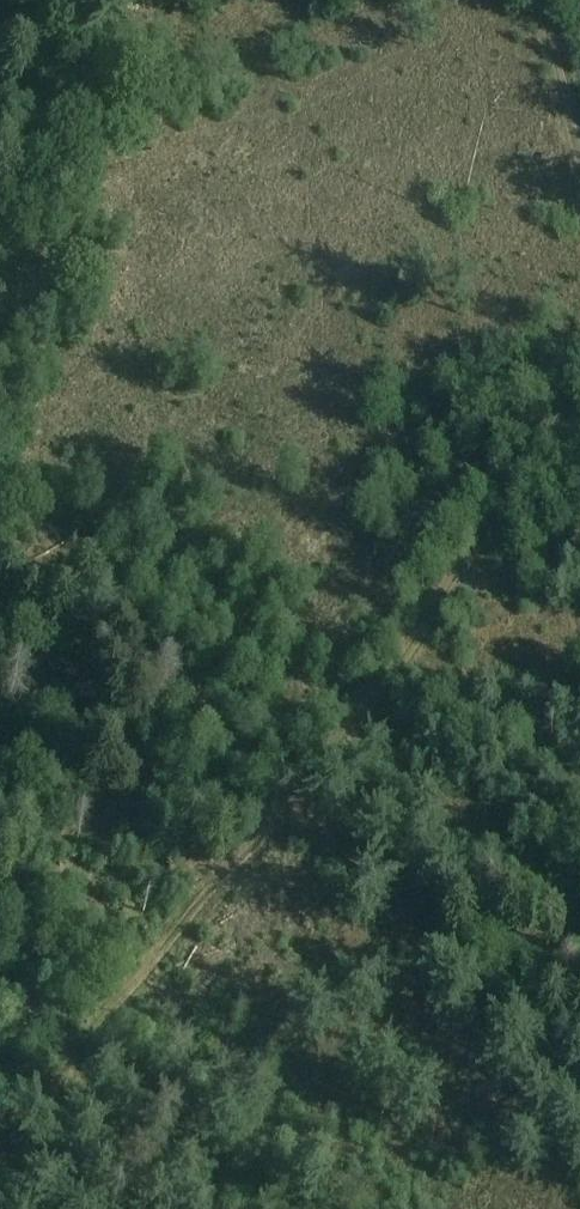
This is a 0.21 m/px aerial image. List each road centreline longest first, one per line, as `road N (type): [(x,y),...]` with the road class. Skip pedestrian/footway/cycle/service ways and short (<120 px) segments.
road 1 (track): [(579,368),(475,565),(349,737),(0,1135)]
road 2 (track): [(0,452),(247,751),(579,1097)]
road 3 (track): [(579,122),(556,0)]

